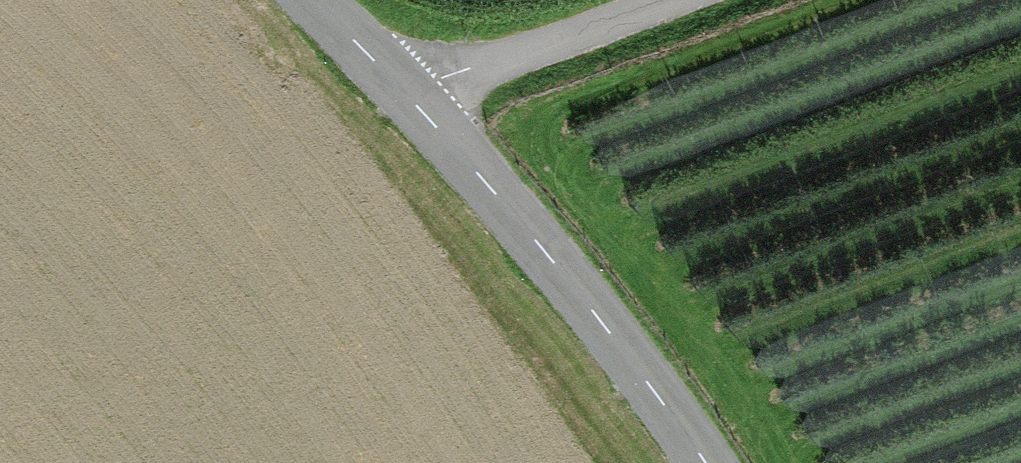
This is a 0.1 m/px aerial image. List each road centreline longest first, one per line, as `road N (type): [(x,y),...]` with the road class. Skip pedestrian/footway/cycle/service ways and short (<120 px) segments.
road 1 (tertiary): [(412,100),(579,293),(706,462)]
road 2 (unclassified): [(412,100),(437,81),(656,0)]
road 3 (tertiary): [(315,0),(412,100)]

